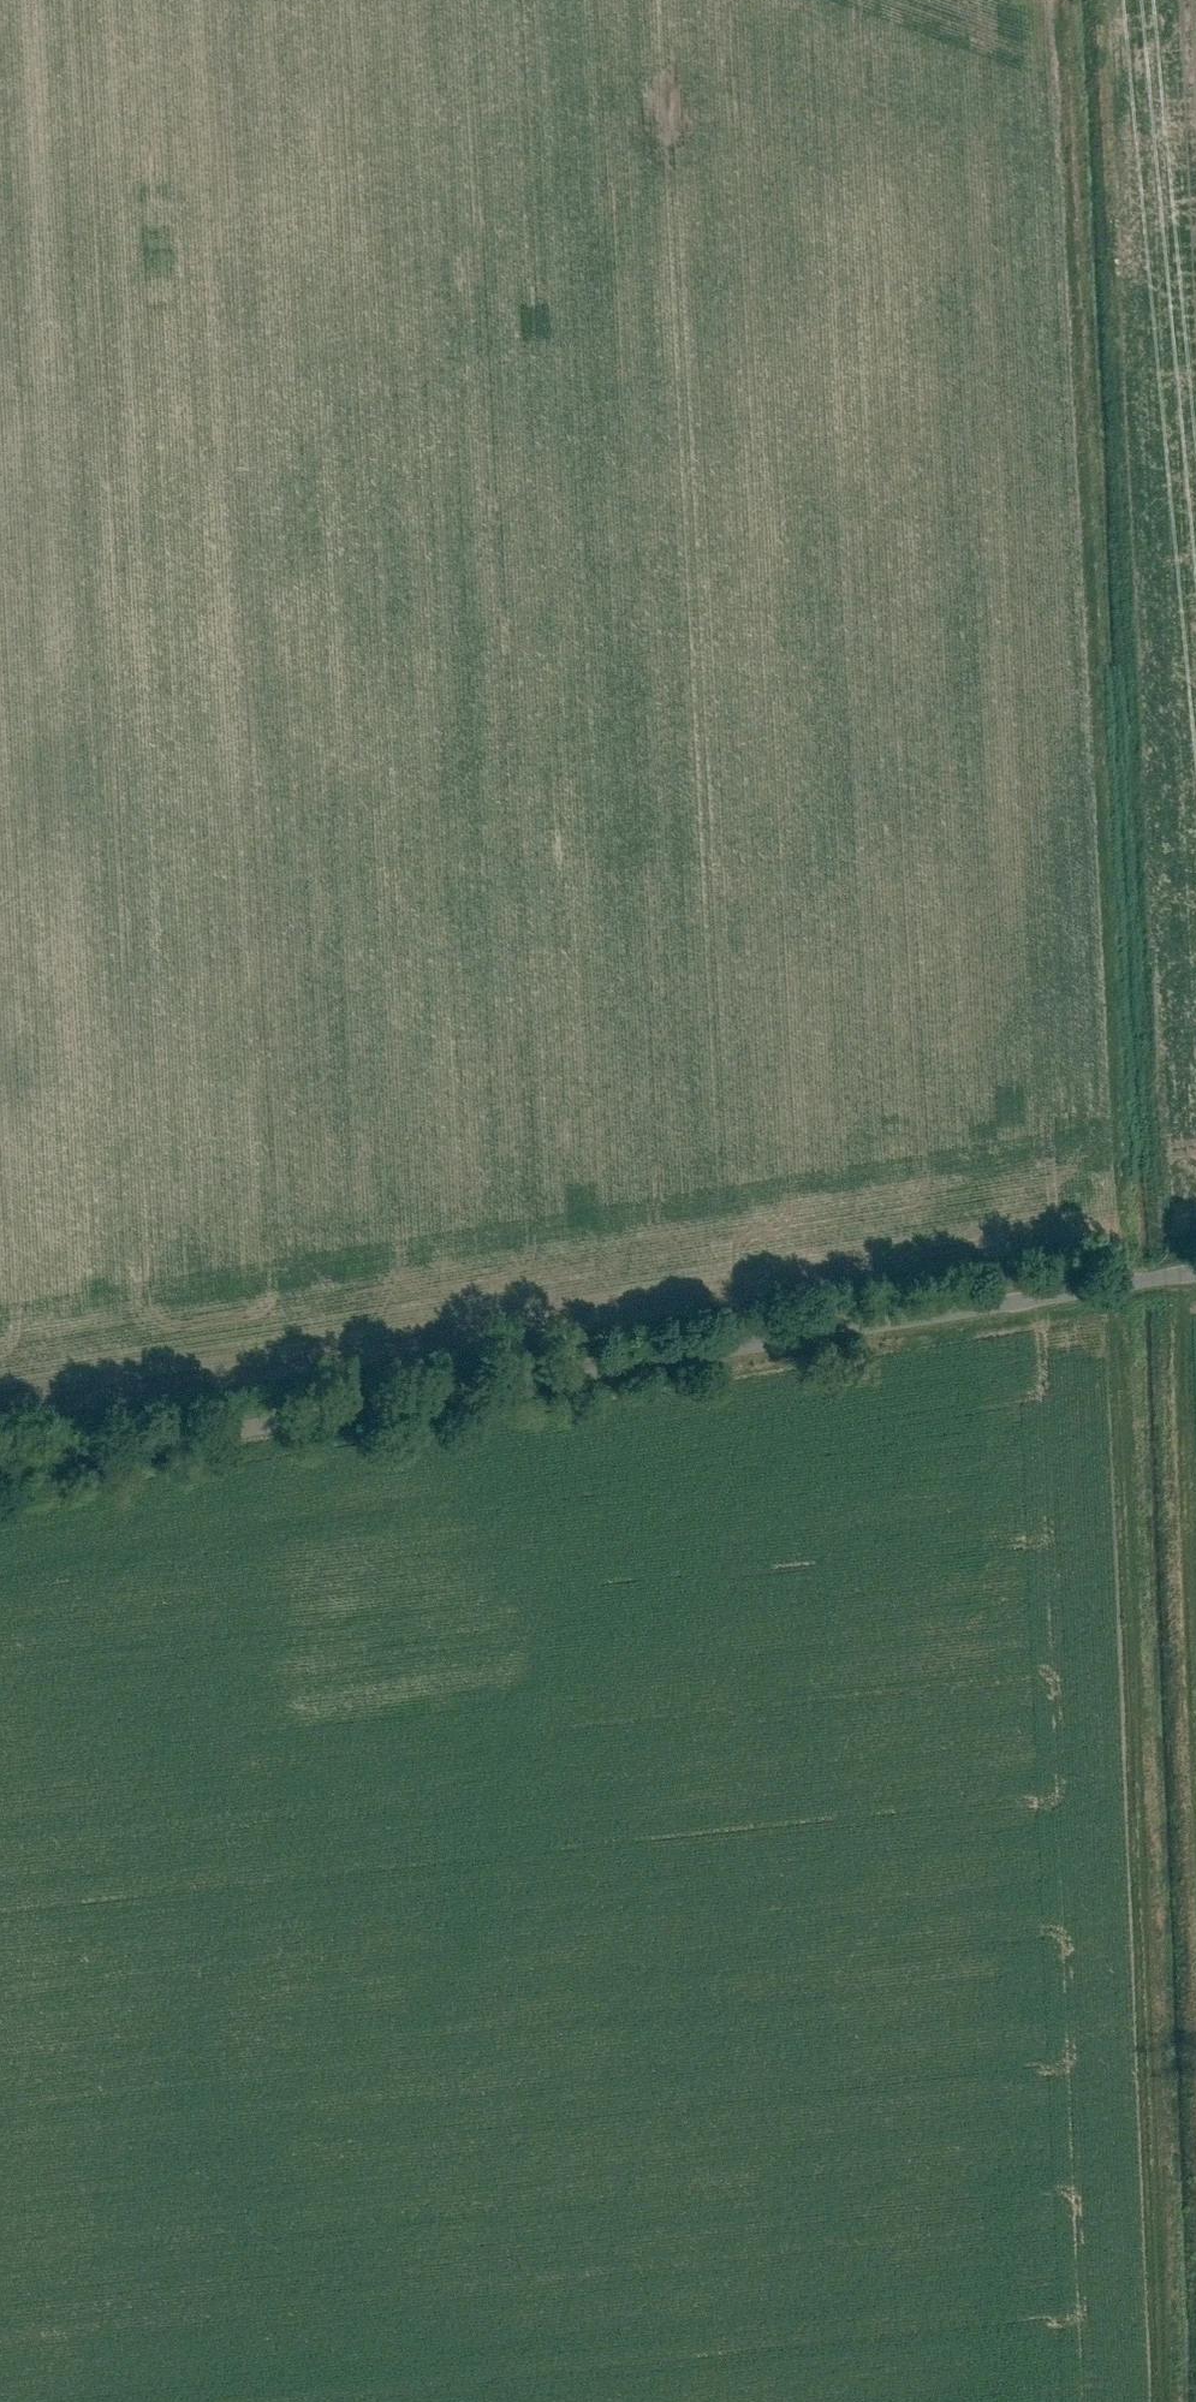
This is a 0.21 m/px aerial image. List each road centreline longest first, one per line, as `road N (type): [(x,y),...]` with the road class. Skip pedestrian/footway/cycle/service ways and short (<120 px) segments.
road 1 (residential): [(1195,1274),(0,1471)]

